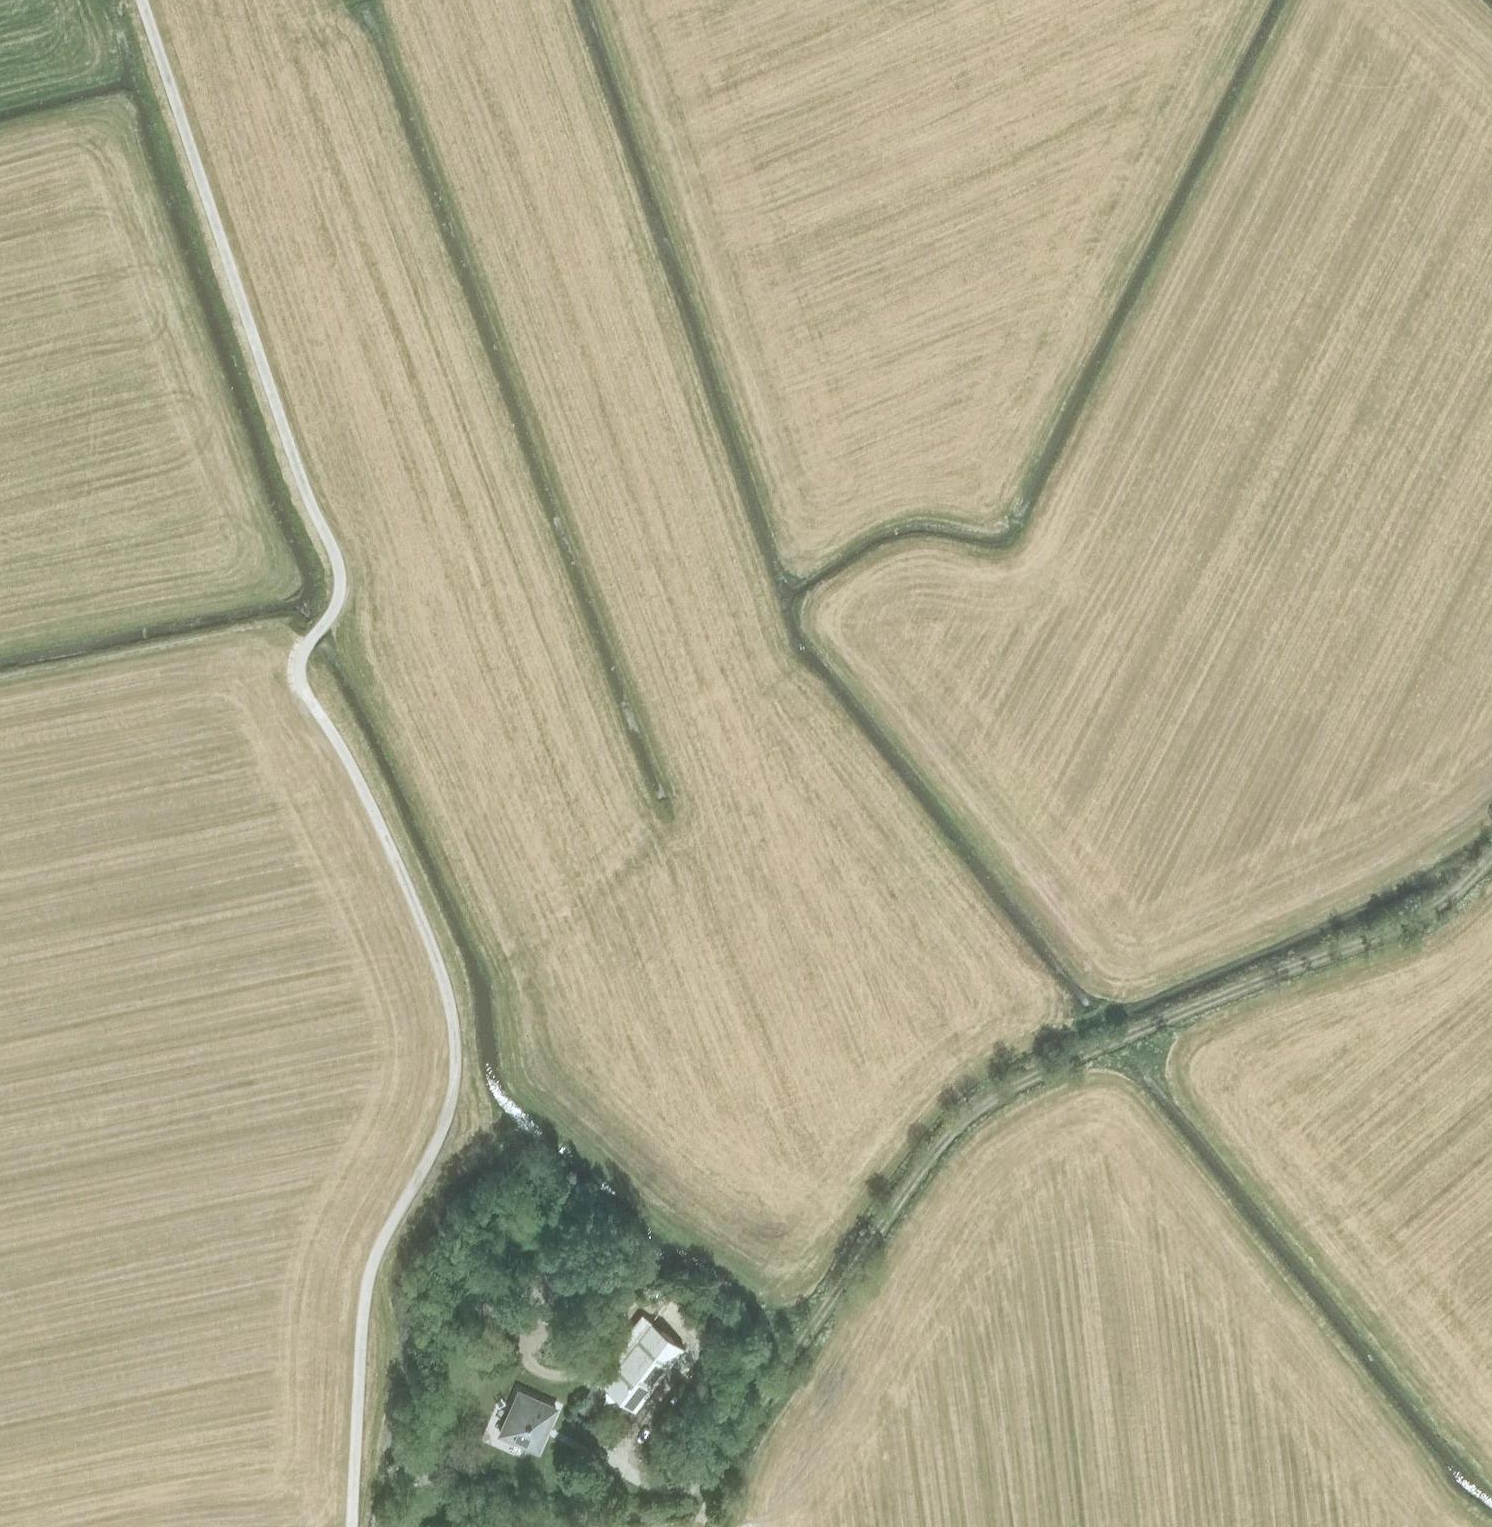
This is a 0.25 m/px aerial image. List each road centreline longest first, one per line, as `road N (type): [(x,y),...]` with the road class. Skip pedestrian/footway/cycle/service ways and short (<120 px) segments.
road 1 (track): [(142,0),(306,497),(341,577),(344,596),(302,657),(301,679),(355,767),(415,898),(448,975),(459,1035),(448,1128),(379,1257),(370,1293),(354,1526)]

